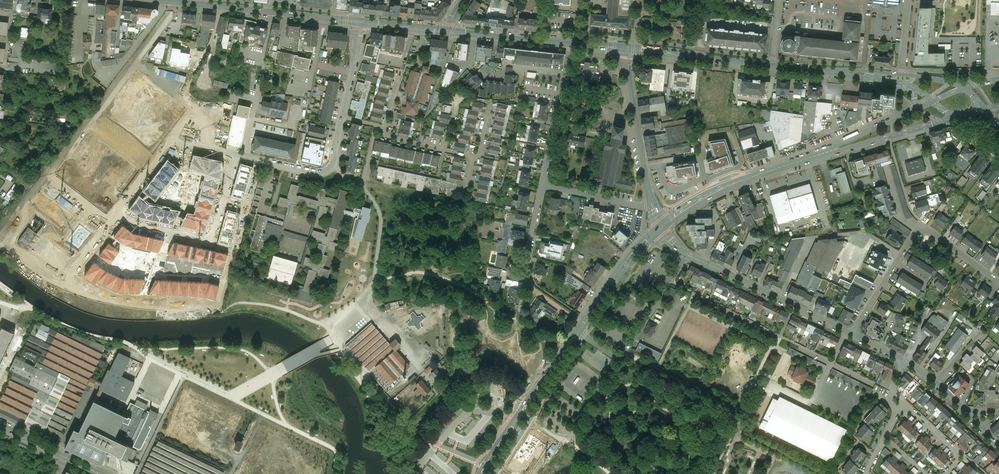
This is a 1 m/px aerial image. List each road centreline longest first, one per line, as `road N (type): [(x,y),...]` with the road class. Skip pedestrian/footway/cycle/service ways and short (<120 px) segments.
road 1 (secondary): [(483,473),(660,226)]
road 2 (residential): [(853,334),(697,260),(660,226)]
road 3 (residential): [(998,282),(932,233),(917,233),(853,334)]
road 4 (residential): [(235,155),(208,239),(135,225),(119,213)]
road 5 (secondary): [(660,226),(720,191),(820,154)]
road 6 (residential): [(653,206),(626,50)]
road 7 (secondary): [(626,50),(772,66)]
road 8 (residential): [(342,117),(326,171),(244,157)]
road 9 (secondary): [(820,154),(953,118)]
road 10 (secondary): [(447,31),(571,44)]
road 11 (secondary): [(772,66),(893,77)]

